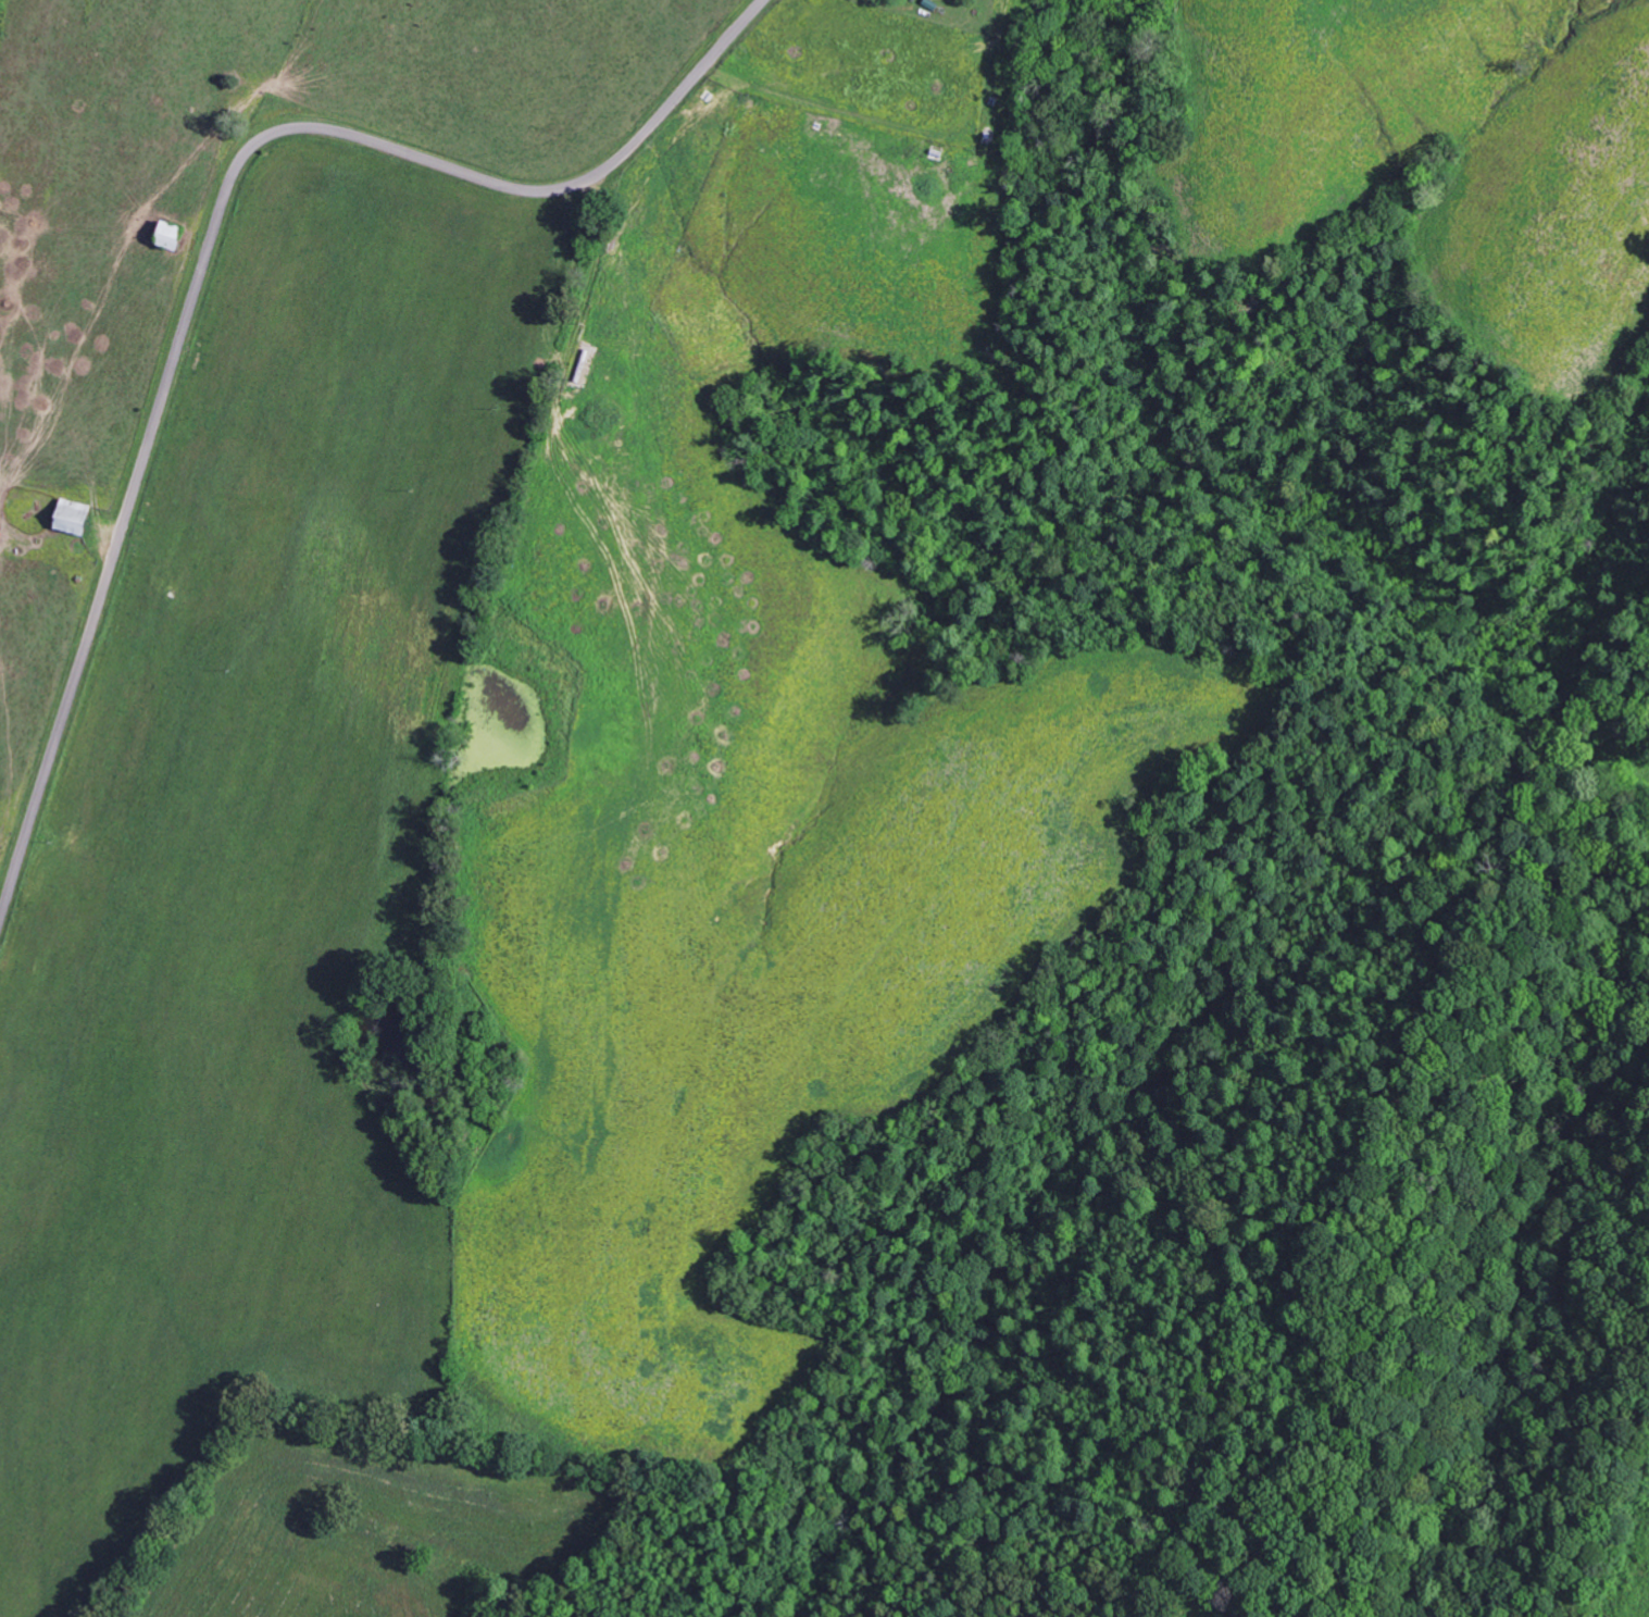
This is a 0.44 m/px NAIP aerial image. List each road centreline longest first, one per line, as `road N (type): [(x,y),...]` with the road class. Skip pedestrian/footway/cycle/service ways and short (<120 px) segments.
road 1 (residential): [(0,922),(224,201),(251,152),(272,137),(324,130),(513,190),(574,187),(625,154),(766,0)]

